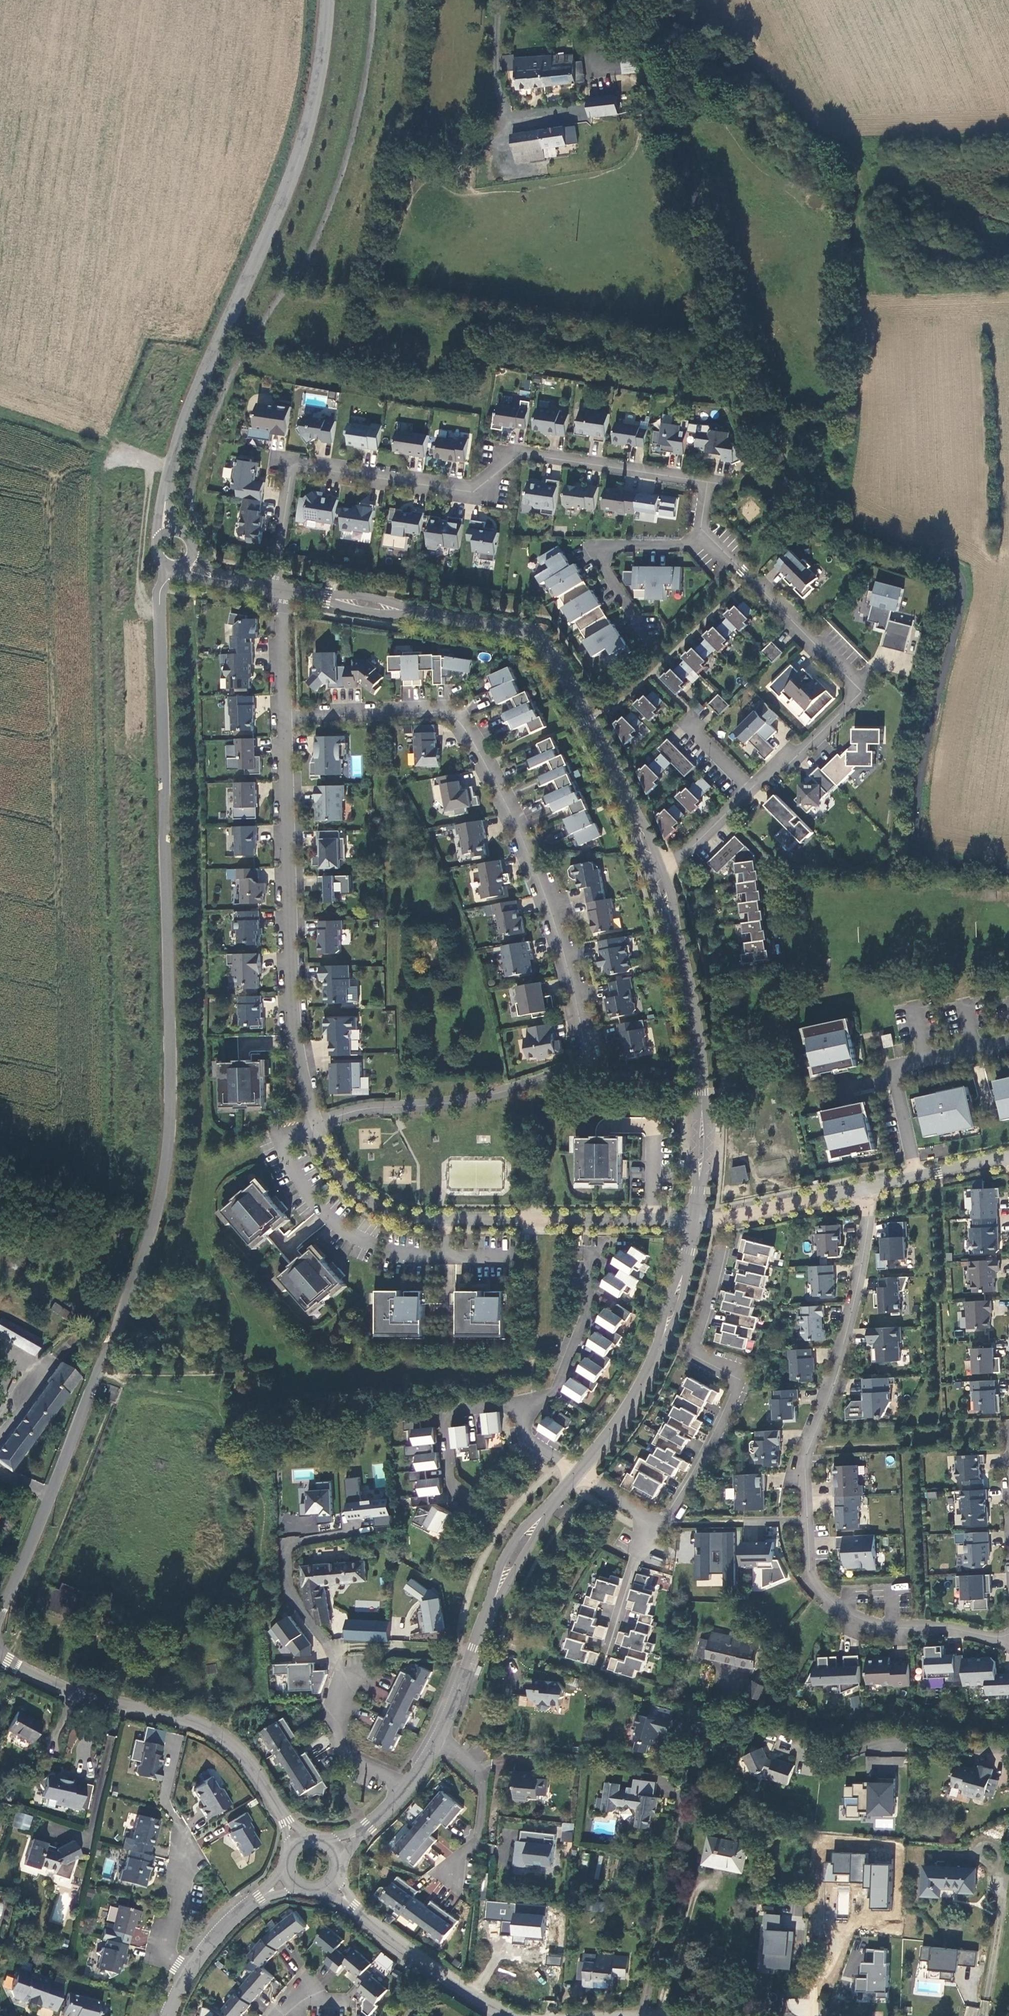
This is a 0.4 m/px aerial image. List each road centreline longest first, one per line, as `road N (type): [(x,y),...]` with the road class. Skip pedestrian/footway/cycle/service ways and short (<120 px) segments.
road 1 (unclassified): [(172,567),(160,597),(172,1100),(162,1189),(134,1284),(0,1611)]
road 2 (residential): [(285,715),(457,712),(542,879),(584,1054),(576,1066),(508,1090),(316,1117)]
road 3 (residential): [(873,1185),(853,1321),(806,1450),(810,1572),(837,1609),(873,1626),(1008,1635)]
road 4 (residential): [(275,588),(291,461),(472,493),(521,454),(708,483),(701,533)]
road 5 (residential): [(275,588),(538,633),(657,878)]
road 6 (unclassified): [(327,0),(299,156),(195,398),(165,499)]
road 7 (residential): [(316,1117),(346,1183),(381,1207),(436,1217),(695,1217)]
road 8 (residential): [(285,715),(290,976),(296,1051),(316,1117)]
road 9 (residential): [(701,533),(854,691),(802,751),(751,790)]
road 10 (unclassified): [(0,1657),(73,1691),(220,1733),(255,1769),(287,1821)]
road 11 (residential): [(648,1521),(674,1512),(744,1373),(698,1351),(721,1266)]
road 12 (residential): [(642,2015),(696,1720)]
road 13 (residential): [(657,878),(694,1020),(701,1109)]
road 14 (residential): [(916,1176),(894,1067),(1008,1040)]
road 15 (residential): [(701,533),(684,546),(605,554),(606,570),(650,642)]
road 16 (unclassified): [(354,1906),(509,2015)]
road 17 (residential): [(1008,1749),(889,1742),(826,1765)]
road 18 (residential): [(525,1404),(555,1392),(572,1354),(589,1303),(590,1246)]
road 19 (residential): [(410,1786),(343,1754),(337,1709),(348,1679),(333,1650)]
road 20 (track): [(172,467),(152,462),(142,544),(141,596),(147,608),(160,610)]
road 21 (residential): [(695,1217),(873,1185)]
road 22 (residential): [(176,1821),(190,1848),(167,1946),(190,1978)]
road 23 (residential): [(442,1737),(484,1786),(478,1838),(447,1881)]
road 24 (residential): [(525,1404),(448,1417),(451,1479),(464,1502)]
road 25 (track): [(99,1372),(263,1373)]
road 26 (track): [(152,462),(0,422)]
road 27 (unclassified): [(660,1343),(646,1382),(580,1472)]
road 28 (unclassified): [(492,1603),(442,1737)]
road 29 (residential): [(608,1654),(648,1521)]
road 30 (residential): [(751,790),(657,878)]
road 31 (residential): [(275,588),(285,715)]

